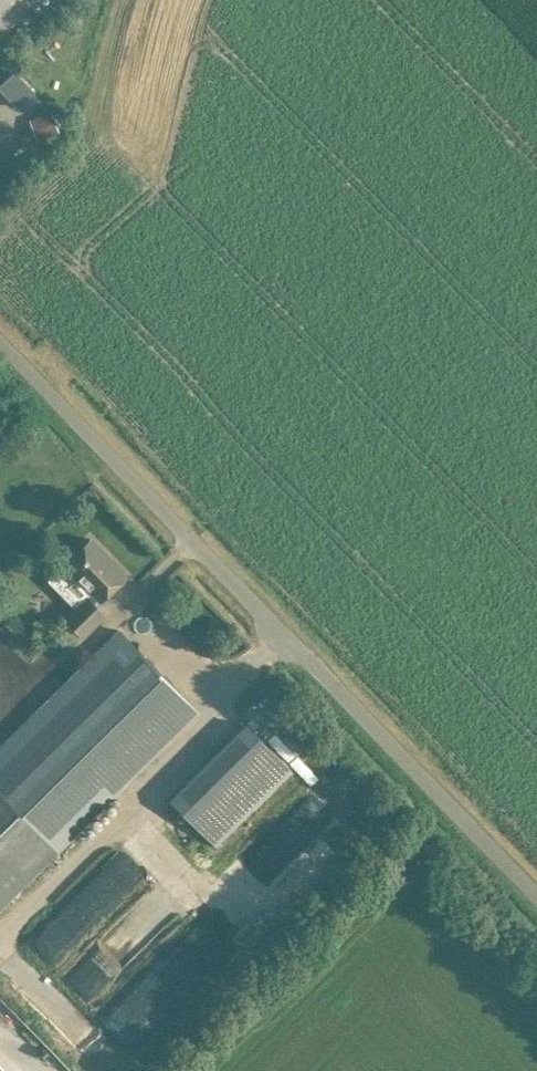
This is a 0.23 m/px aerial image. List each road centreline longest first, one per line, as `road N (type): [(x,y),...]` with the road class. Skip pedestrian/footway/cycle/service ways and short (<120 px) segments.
road 1 (unclassified): [(536,894),(0,342)]

